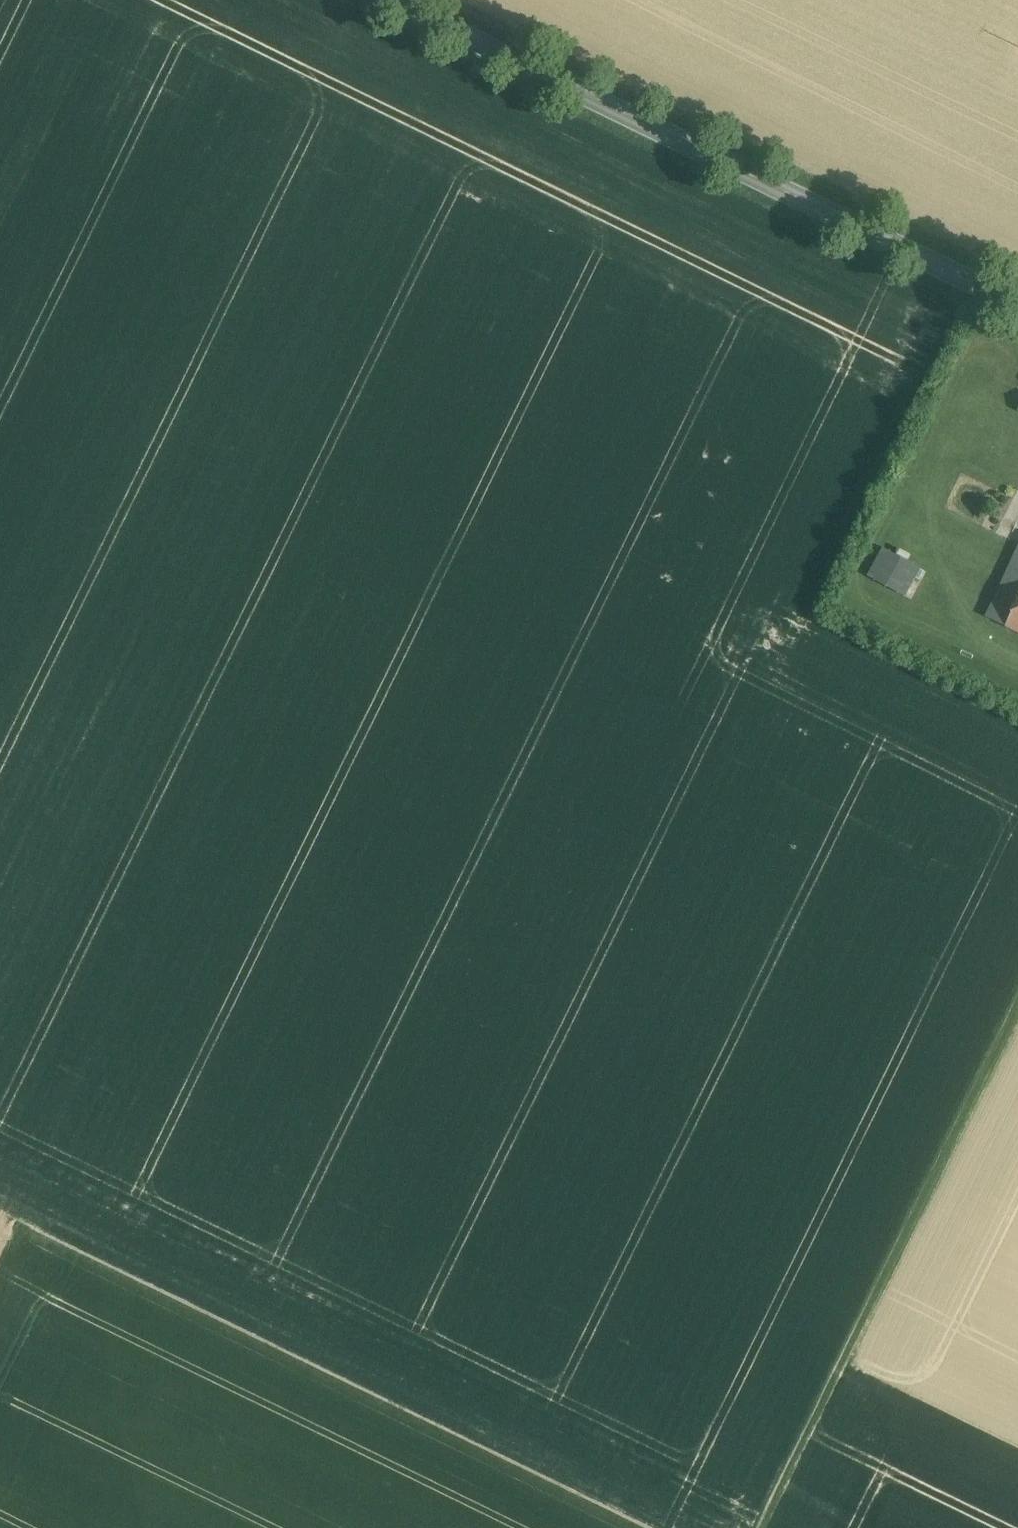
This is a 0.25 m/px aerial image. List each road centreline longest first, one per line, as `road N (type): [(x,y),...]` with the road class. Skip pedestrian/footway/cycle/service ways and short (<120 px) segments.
road 1 (secondary): [(391,0),(1017,304)]
road 2 (track): [(768,1527),(1017,1012)]

